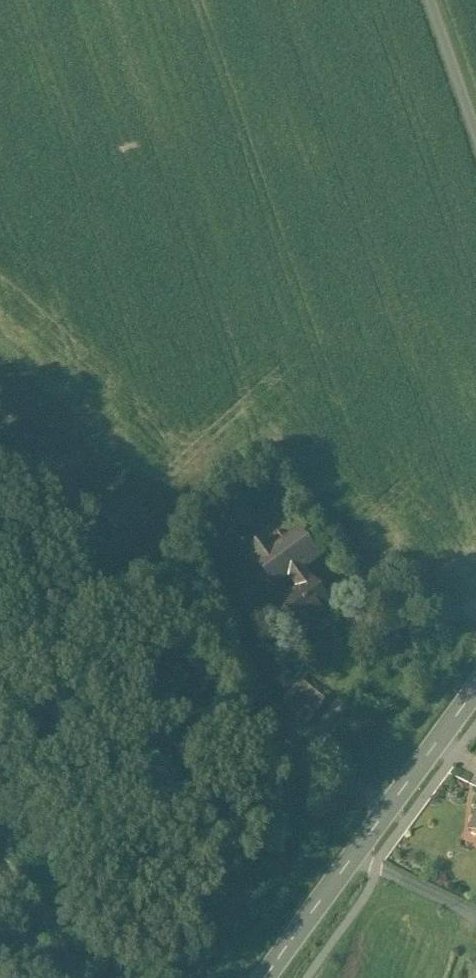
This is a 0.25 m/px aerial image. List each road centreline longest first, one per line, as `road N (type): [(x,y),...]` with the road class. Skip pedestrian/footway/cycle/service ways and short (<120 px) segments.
road 1 (secondary): [(264,977),(475,689)]

